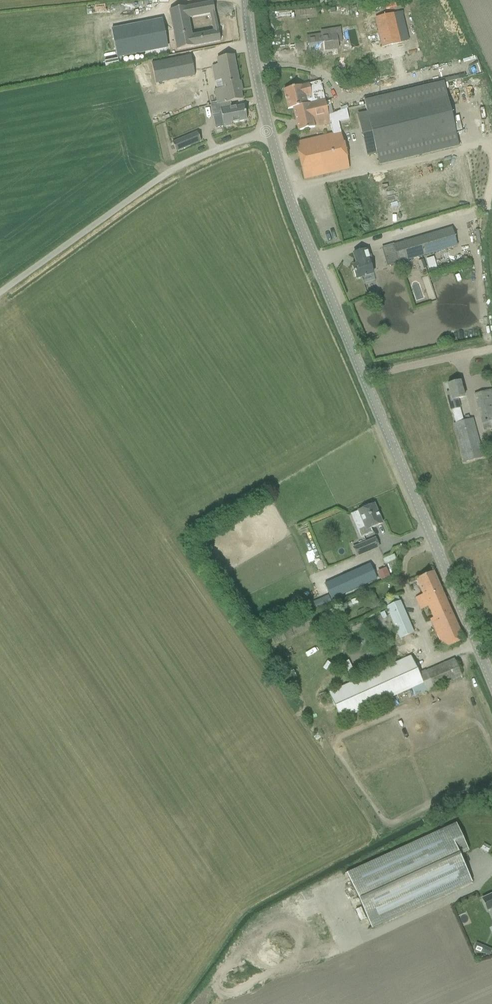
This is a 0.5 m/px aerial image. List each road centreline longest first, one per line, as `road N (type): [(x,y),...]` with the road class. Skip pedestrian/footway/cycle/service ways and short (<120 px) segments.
road 1 (tertiary): [(491,682),(297,219),(269,130)]
road 2 (unclassified): [(0,293),(162,176),(269,130)]
road 3 (tertiary): [(269,130),(246,0)]
road 4 (track): [(364,376),(491,348)]

